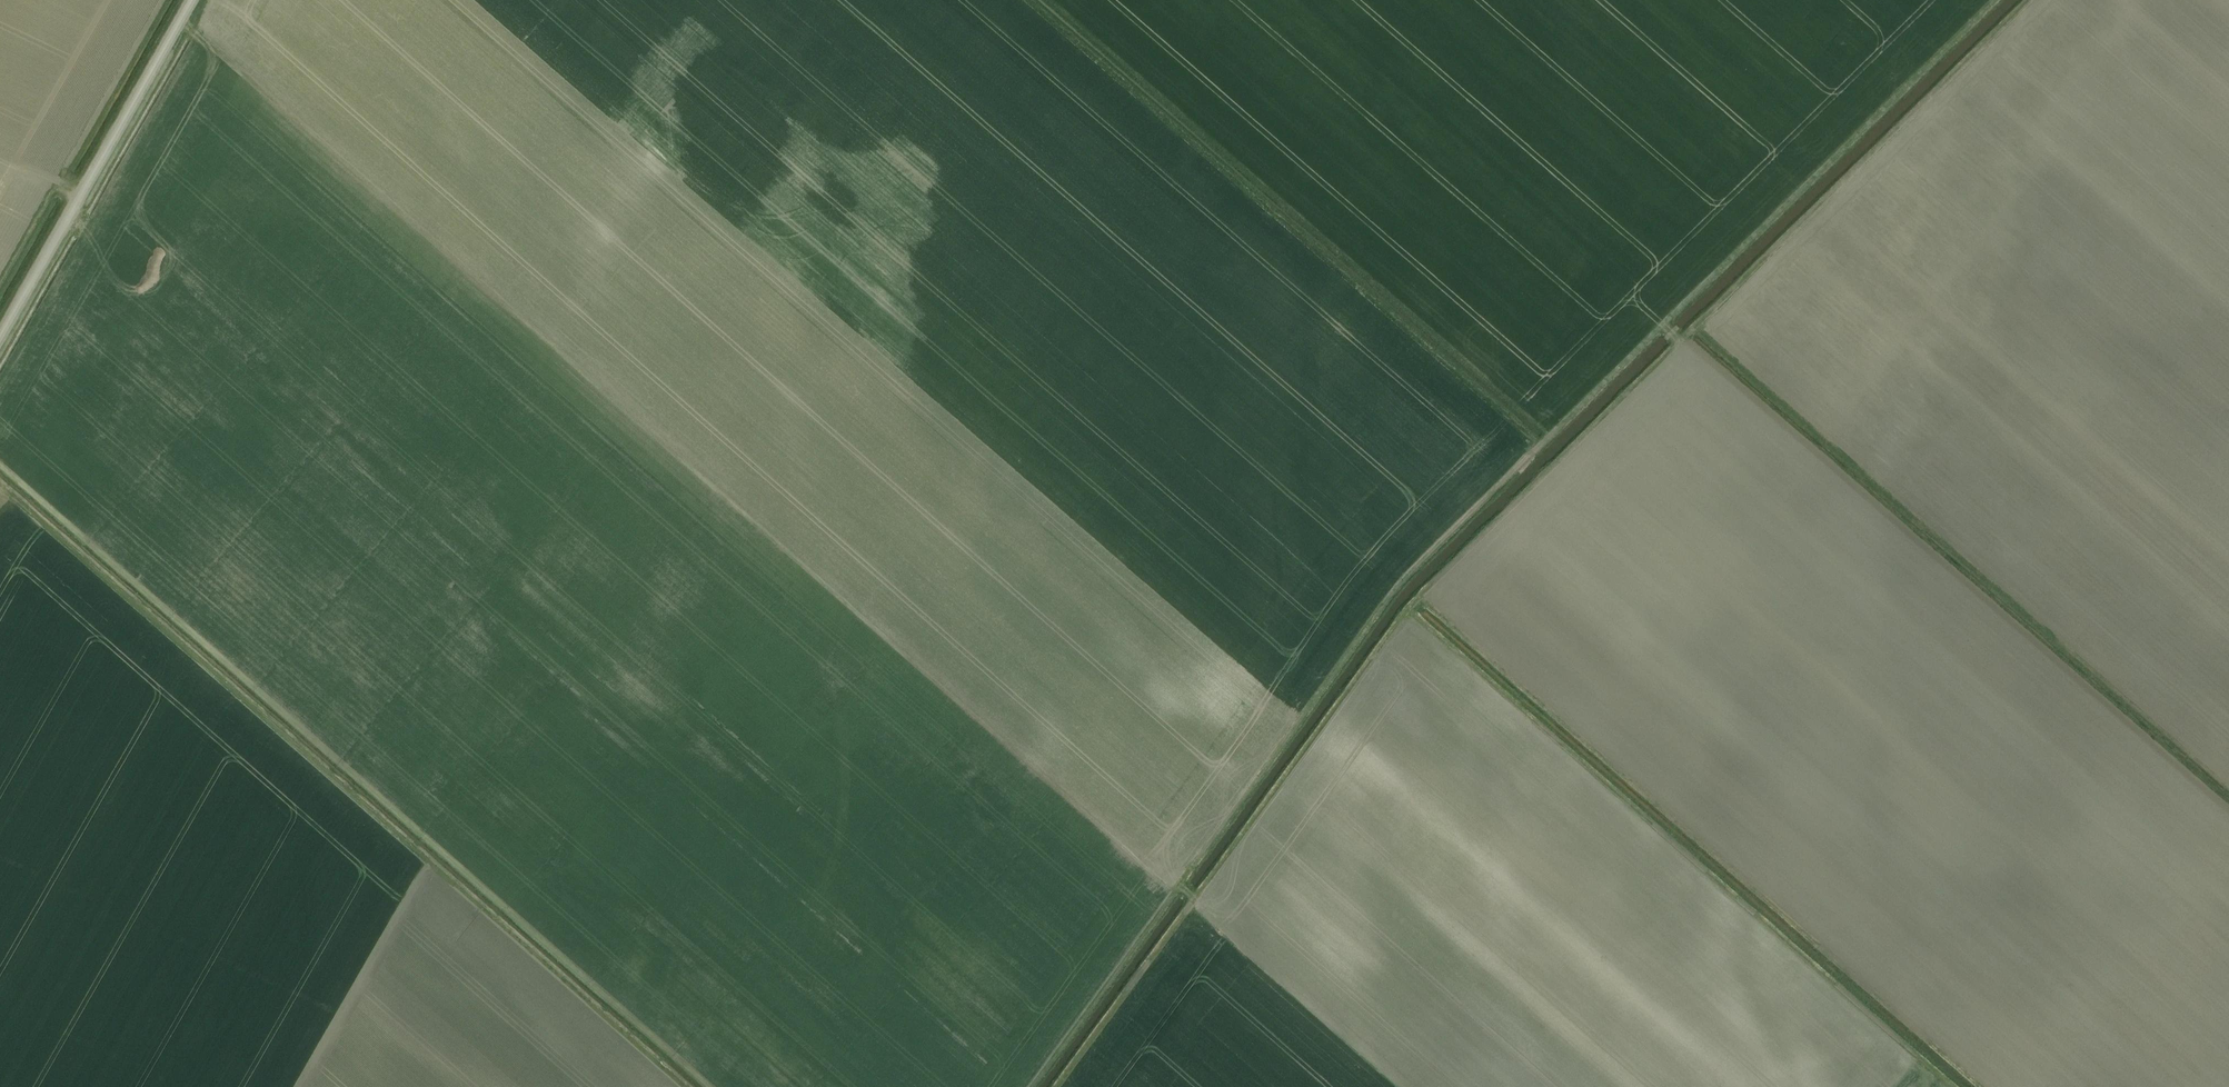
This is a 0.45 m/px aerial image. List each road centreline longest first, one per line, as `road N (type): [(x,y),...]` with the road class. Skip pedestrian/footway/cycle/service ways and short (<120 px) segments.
road 1 (unclassified): [(0,338),(193,0)]

